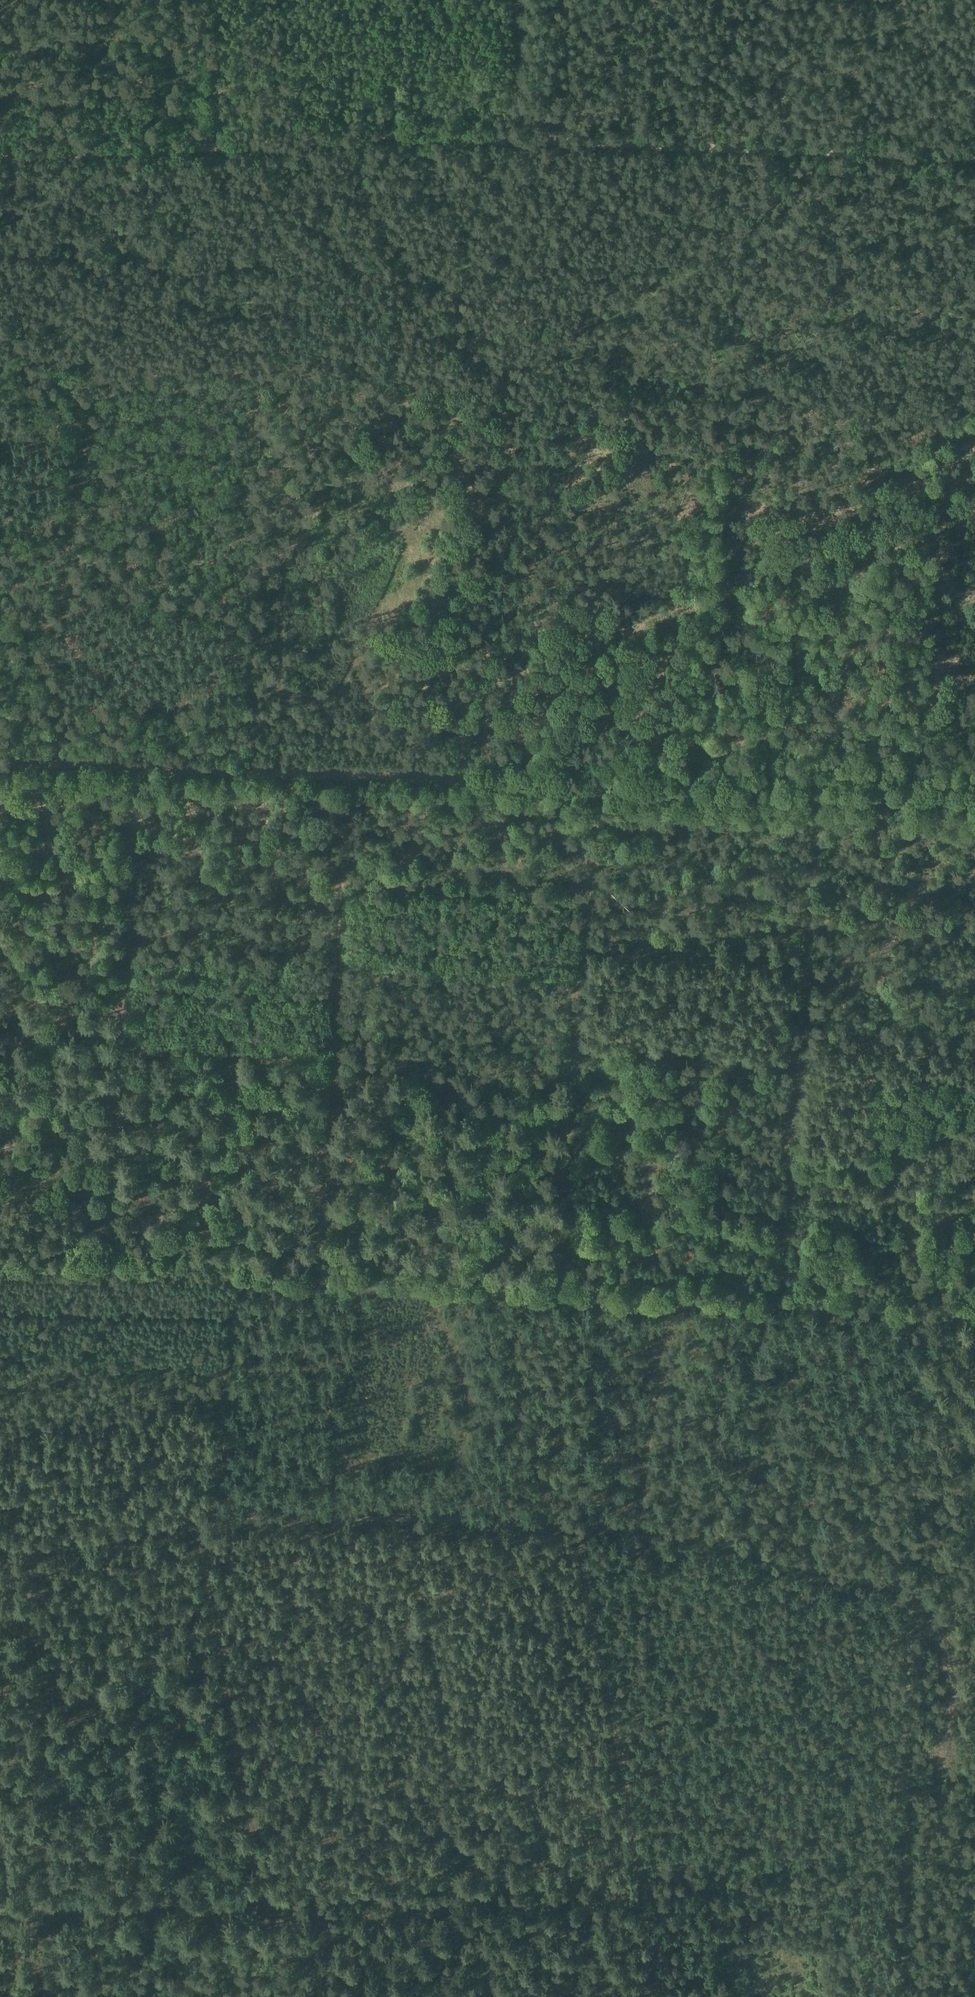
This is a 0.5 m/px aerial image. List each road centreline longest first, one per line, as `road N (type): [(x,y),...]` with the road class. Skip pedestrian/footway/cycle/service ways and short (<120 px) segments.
road 1 (track): [(974,1606),(680,1533),(604,1523),(216,1513),(0,1545)]
road 2 (track): [(208,1513),(237,1292),(250,1282),(974,1316)]
road 3 (track): [(905,1861),(0,1911)]
road 4 (track): [(672,146),(429,137),(0,159)]
road 5 (track): [(595,786),(556,1293)]
road 6 (track): [(0,439),(138,418),(219,419),(291,400),(496,414)]
road 7 (track): [(974,800),(475,781)]
road 8 (track): [(662,1996),(579,1524)]
road 9 (track): [(501,465),(685,448),(850,453),(974,433)]
road 10 (track): [(475,781),(0,761)]
road 11 (track): [(911,1591),(902,1996)]
road 12 (track): [(496,414),(522,377),(551,371),(597,337),(641,332),(666,314),(665,303),(641,282),(669,199),(672,146)]
road 13 (track): [(475,781),(501,465),(496,414)]
road 14 (track): [(672,146),(974,161)]
road 15 (track): [(617,1300),(596,1524)]

